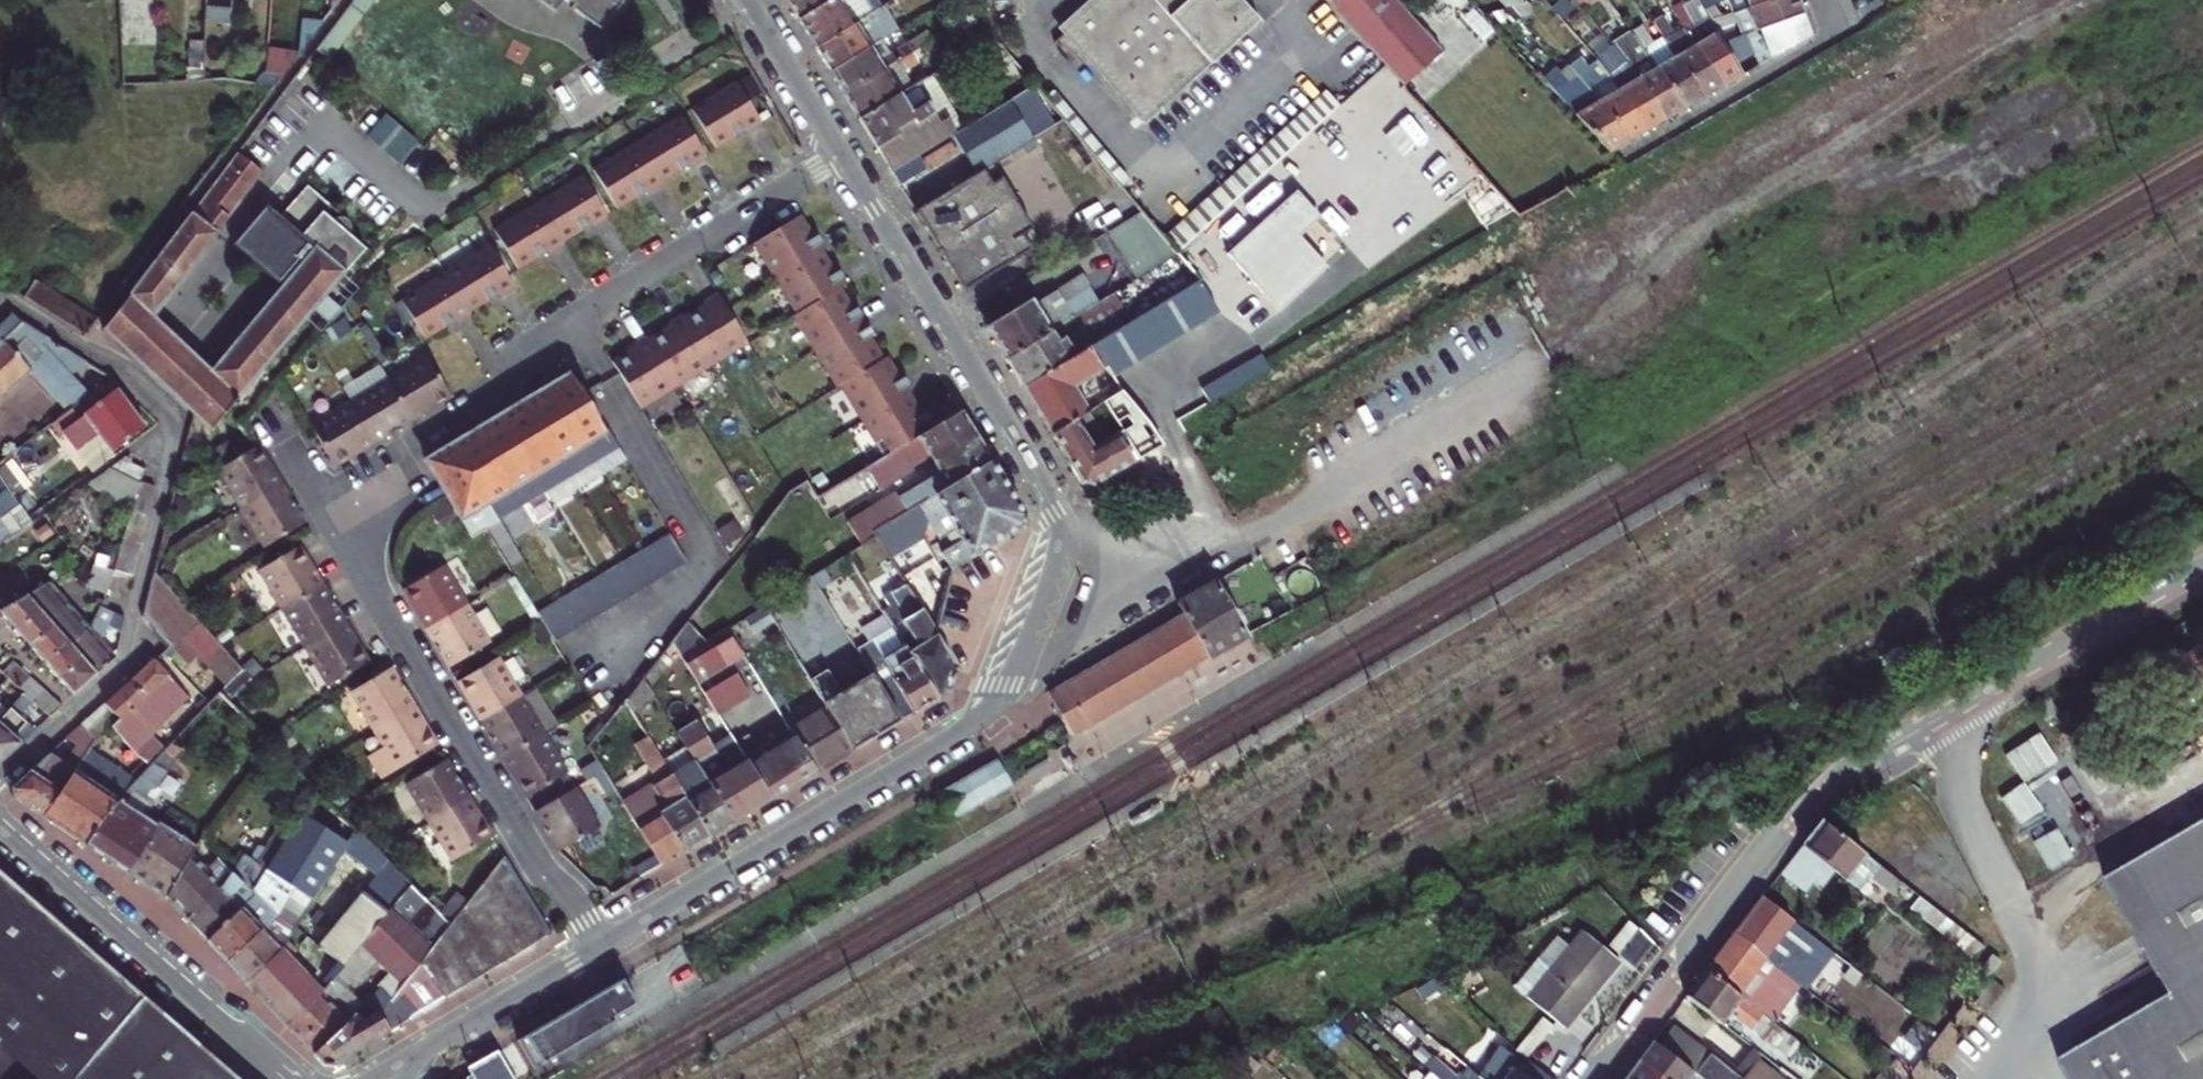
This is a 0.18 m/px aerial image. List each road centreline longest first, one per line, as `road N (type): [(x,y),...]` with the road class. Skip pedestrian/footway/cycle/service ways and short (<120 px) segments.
road 1 (tertiary): [(600,946),(981,718),(1016,676),(1060,566),(1055,511),(843,154)]
road 2 (residential): [(2202,565),(1819,794),(1595,1078)]
road 3 (residential): [(0,301),(130,376),(181,422),(119,661),(0,783)]
road 4 (residential): [(600,946),(531,855),(338,524)]
road 5 (residential): [(843,154),(526,347)]
road 6 (tertiary): [(0,831),(249,1048)]
road 7 (tertiary): [(407,1061),(600,946)]
road 8 (tertiary): [(843,154),(748,0)]

